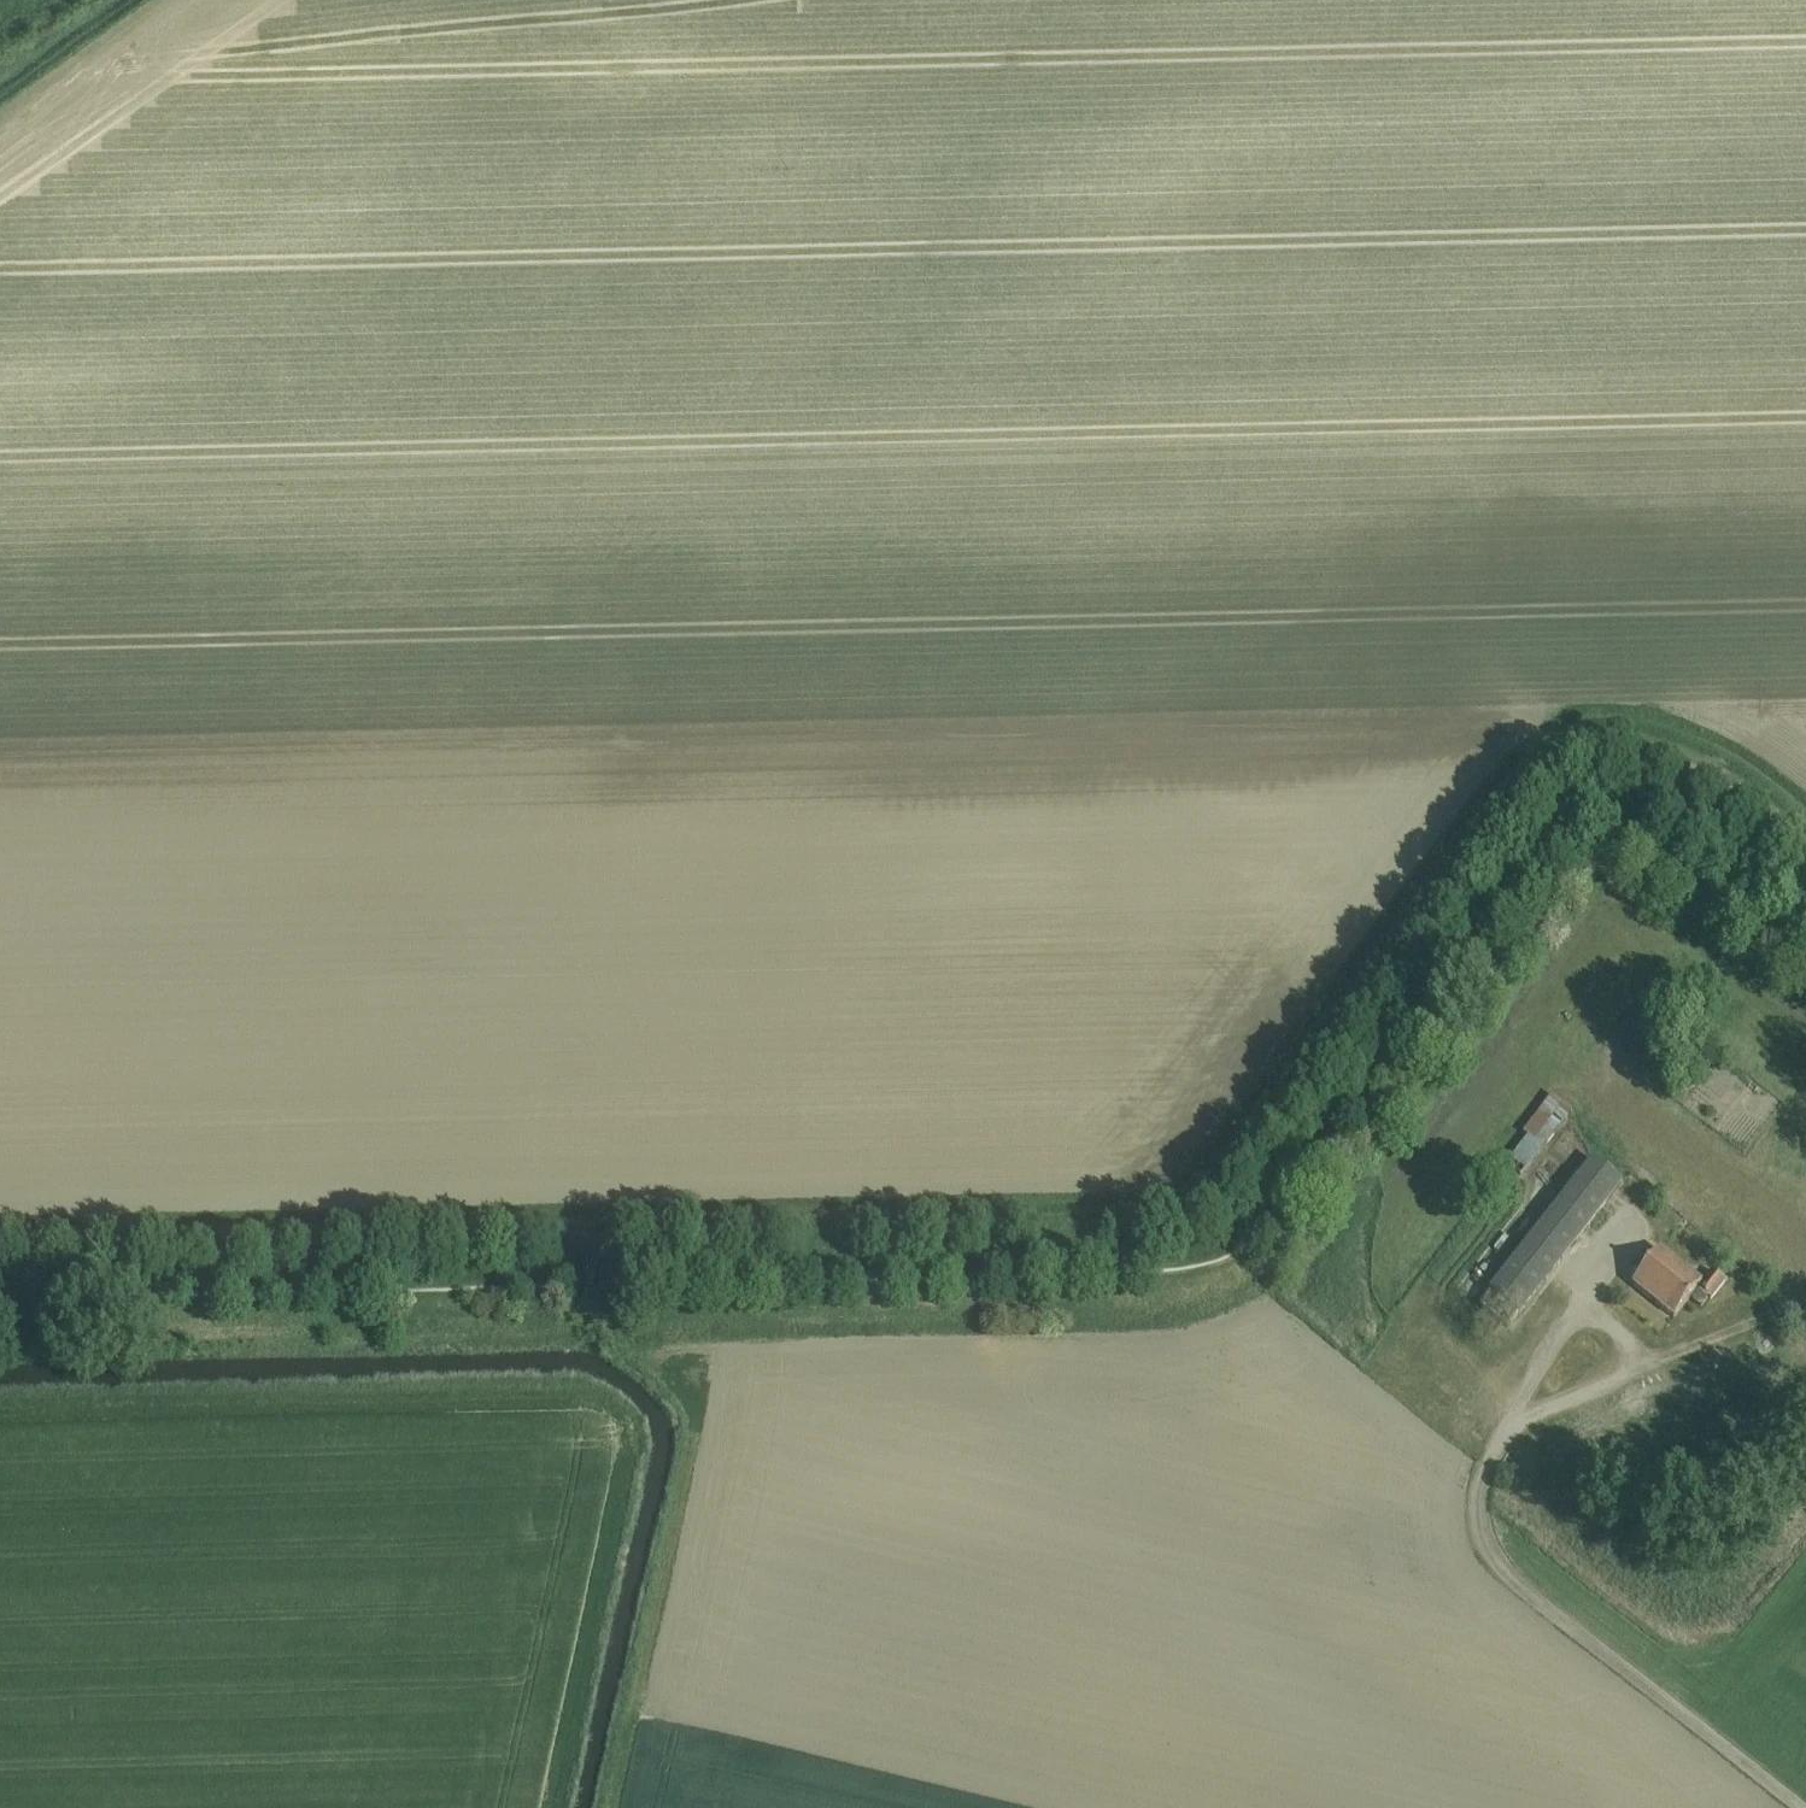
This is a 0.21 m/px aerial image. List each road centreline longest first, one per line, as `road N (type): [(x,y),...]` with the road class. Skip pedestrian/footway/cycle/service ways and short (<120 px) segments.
road 1 (track): [(1805,841),(1738,789),(1677,755),(1632,747),(1565,750),(1542,733)]

